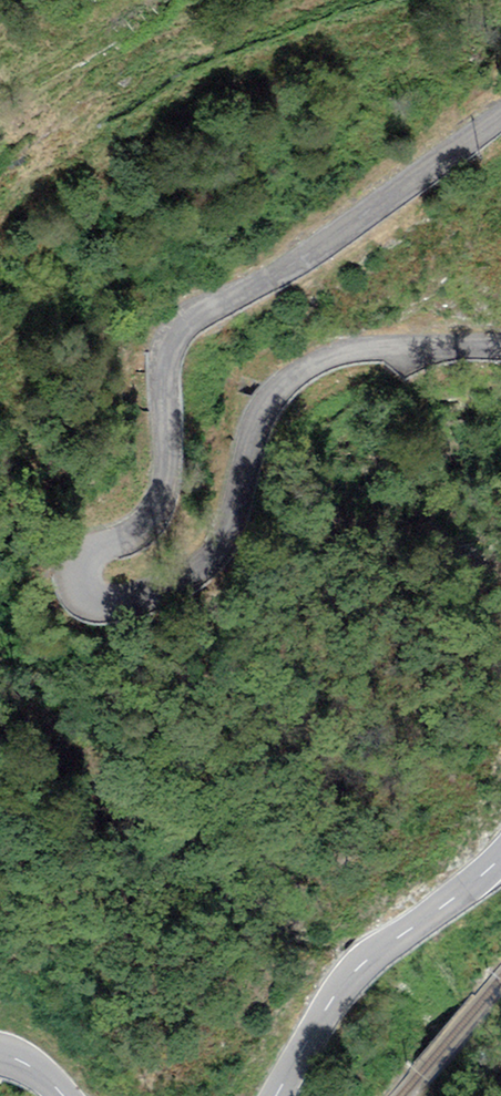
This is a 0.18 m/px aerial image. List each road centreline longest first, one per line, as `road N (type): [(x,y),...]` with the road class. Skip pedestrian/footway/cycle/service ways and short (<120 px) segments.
road 1 (unclassified): [(500,345),(384,344),(311,366),(269,404),(225,536),(207,558),(113,601),(87,581),(95,553),(148,525),(164,496),(164,370),(179,330),(315,253),(500,117)]
road 2 (secondary): [(500,859),(357,971),(278,1095)]

